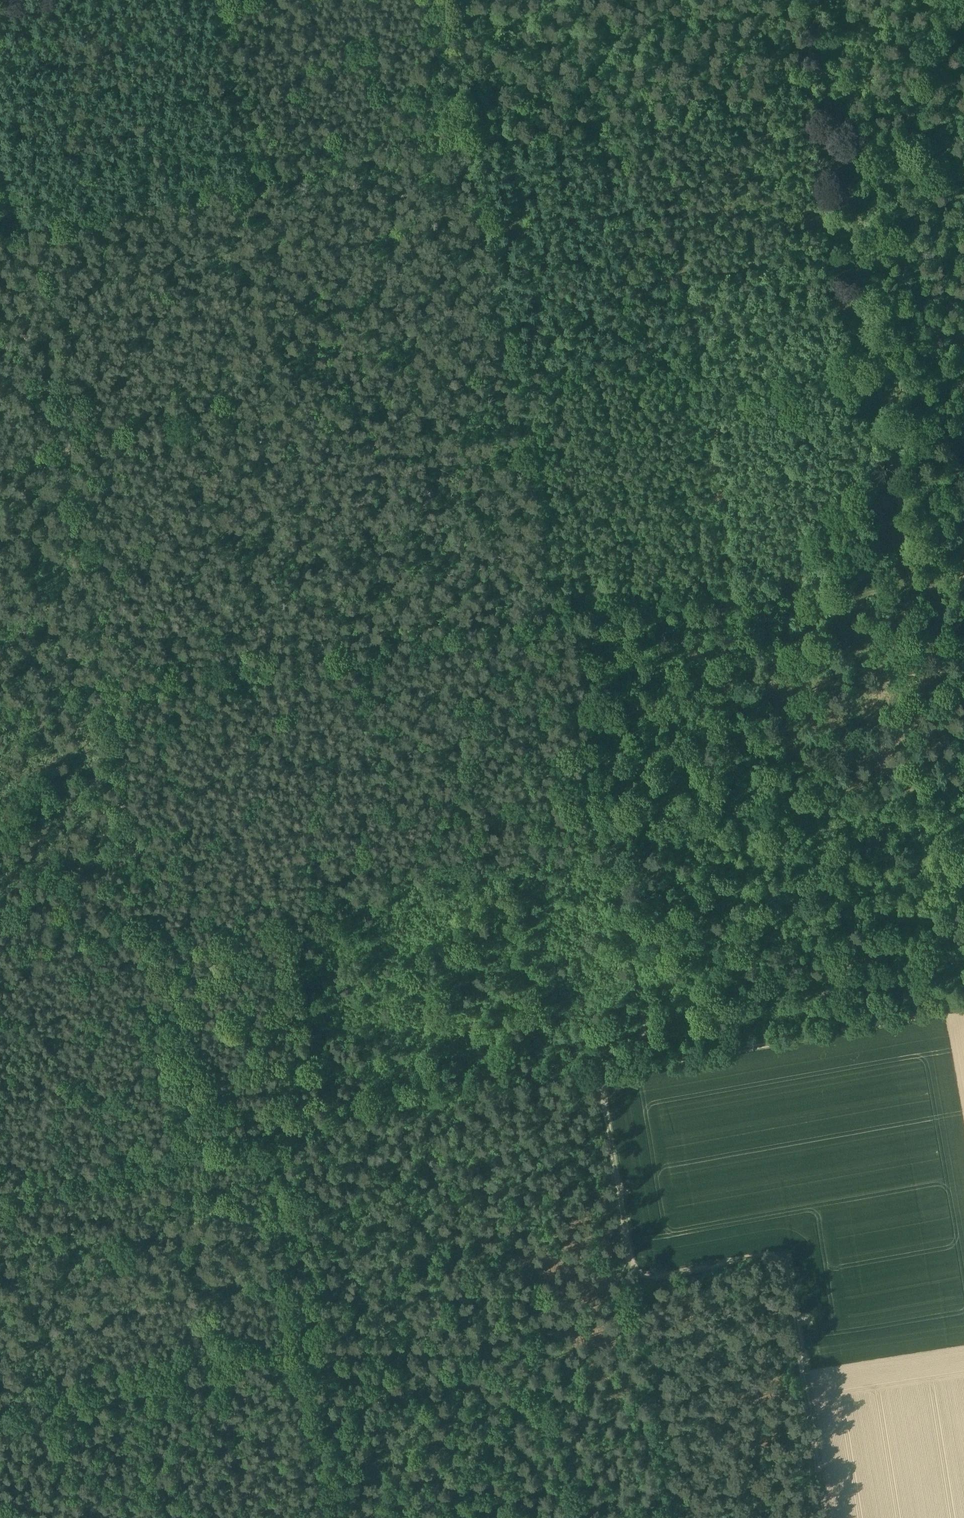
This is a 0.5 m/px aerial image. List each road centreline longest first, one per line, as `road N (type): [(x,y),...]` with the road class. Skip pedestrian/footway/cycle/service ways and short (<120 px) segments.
road 1 (track): [(963,1008),(592,1084),(628,1283)]
road 2 (track): [(628,1283),(779,1264),(822,1517)]

